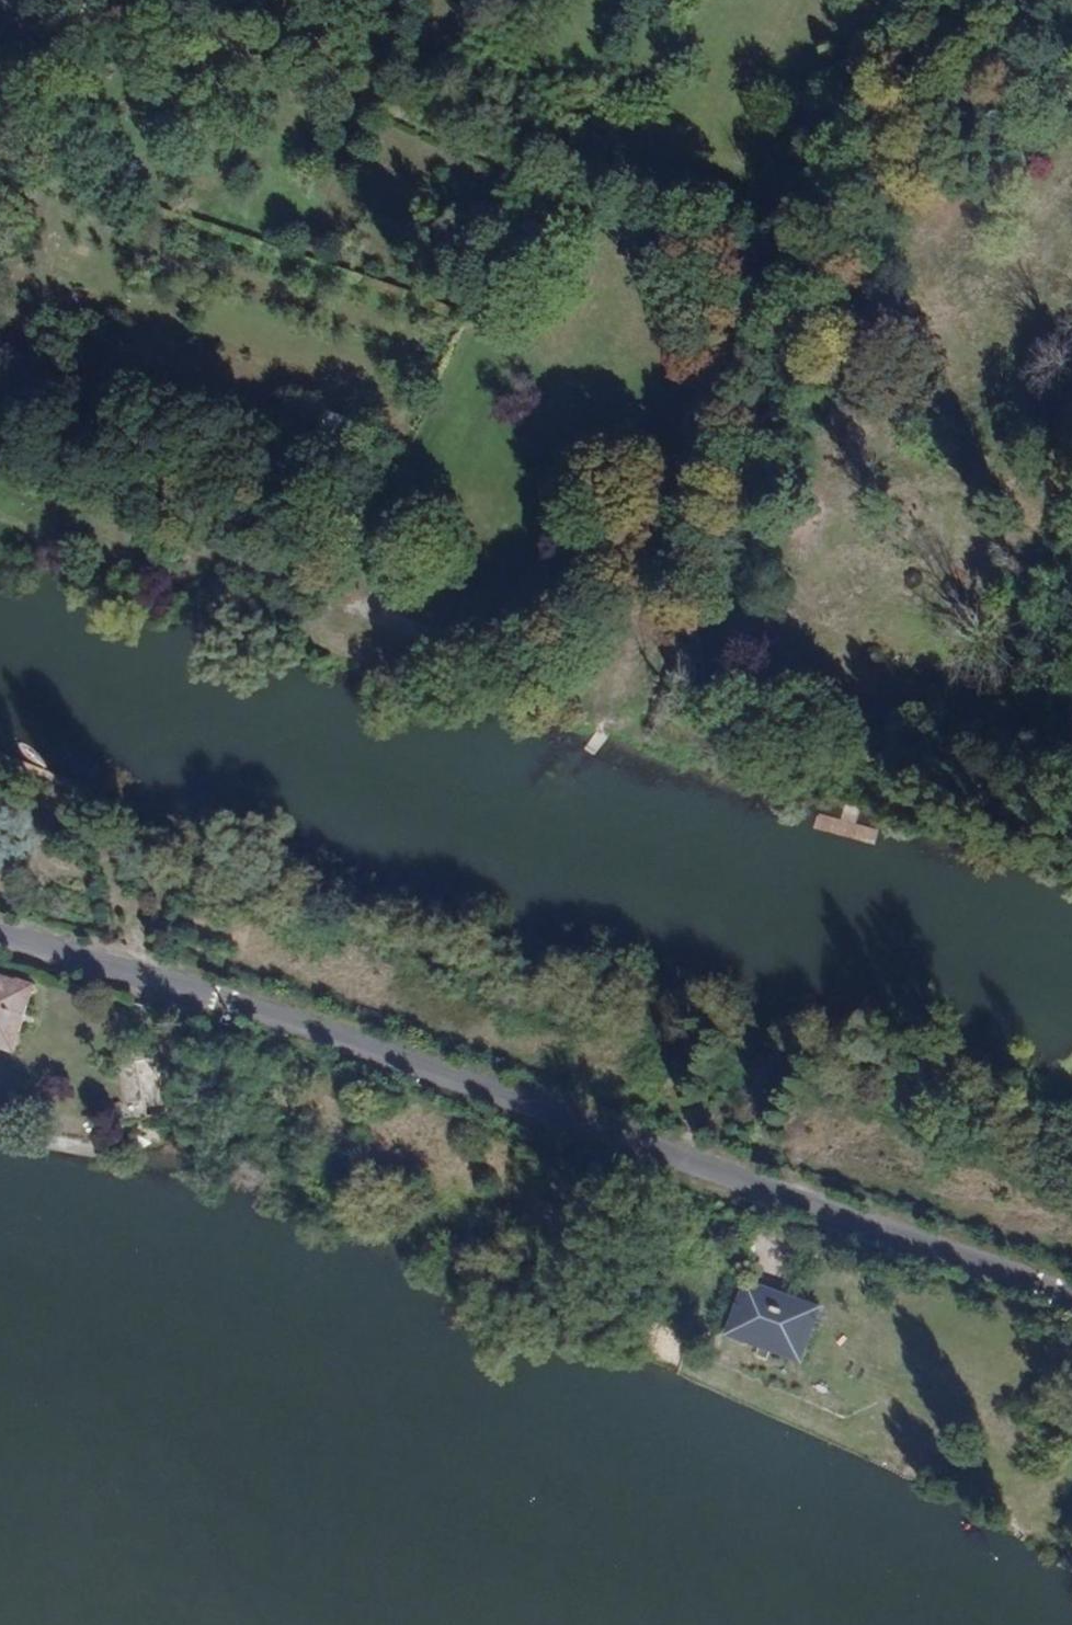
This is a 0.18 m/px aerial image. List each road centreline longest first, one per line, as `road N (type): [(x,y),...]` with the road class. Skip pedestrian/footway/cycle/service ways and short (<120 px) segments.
road 1 (residential): [(1071,1295),(211,998),(0,940)]
road 2 (residential): [(914,0),(586,712)]

